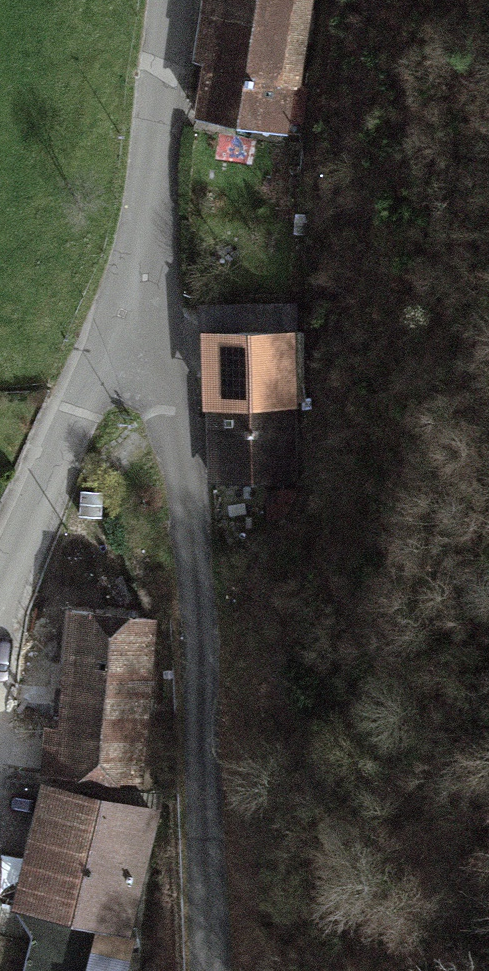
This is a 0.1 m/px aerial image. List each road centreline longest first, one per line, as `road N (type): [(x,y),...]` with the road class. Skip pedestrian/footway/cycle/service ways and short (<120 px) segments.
road 1 (unclassified): [(212,970),(191,561),(172,435),(135,287)]
road 2 (unclassified): [(0,564),(135,287)]
road 3 (unclassified): [(135,287),(171,0)]

